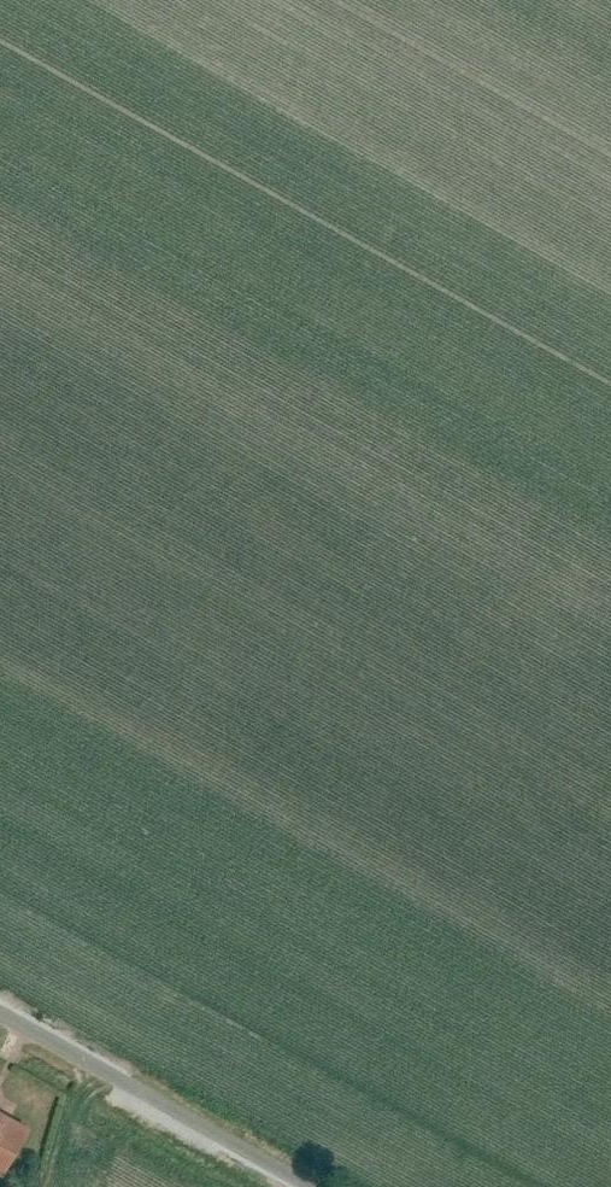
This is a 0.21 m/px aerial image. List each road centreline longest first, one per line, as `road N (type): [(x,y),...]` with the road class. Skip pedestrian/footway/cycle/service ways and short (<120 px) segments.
road 1 (residential): [(0,1008),(320,1186)]

